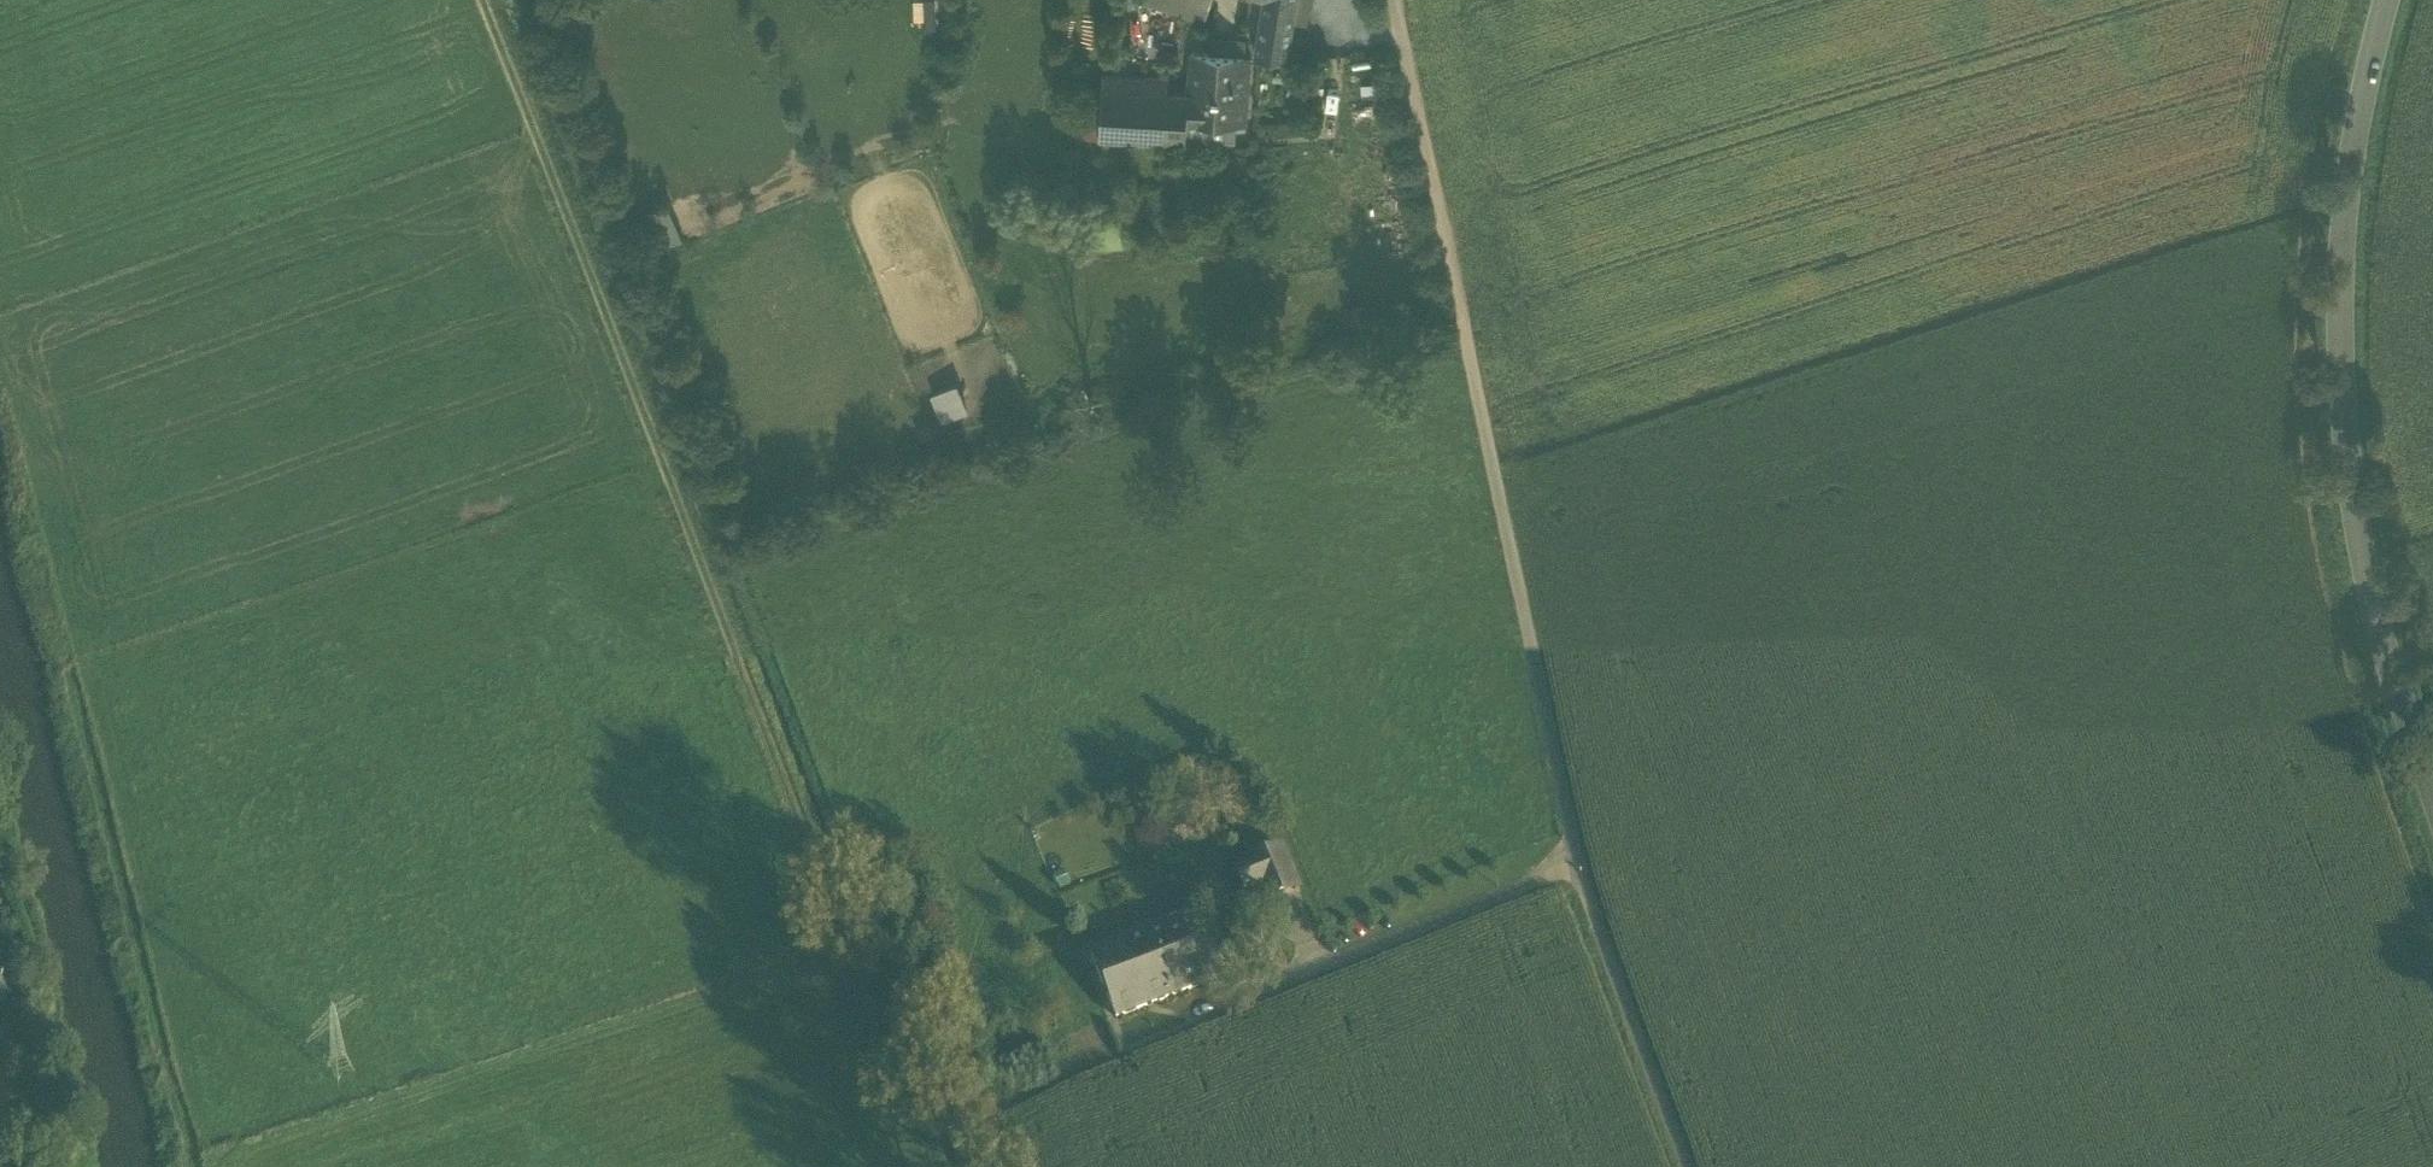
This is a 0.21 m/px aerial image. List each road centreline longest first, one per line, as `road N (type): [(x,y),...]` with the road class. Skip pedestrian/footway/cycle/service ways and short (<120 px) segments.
road 1 (track): [(480,0),(933,1166)]
road 2 (residential): [(1391,0),(1578,876),(1688,1166)]
road 3 (secondary): [(2432,770),(2372,592),(2339,338),(2365,87),(2390,0)]

